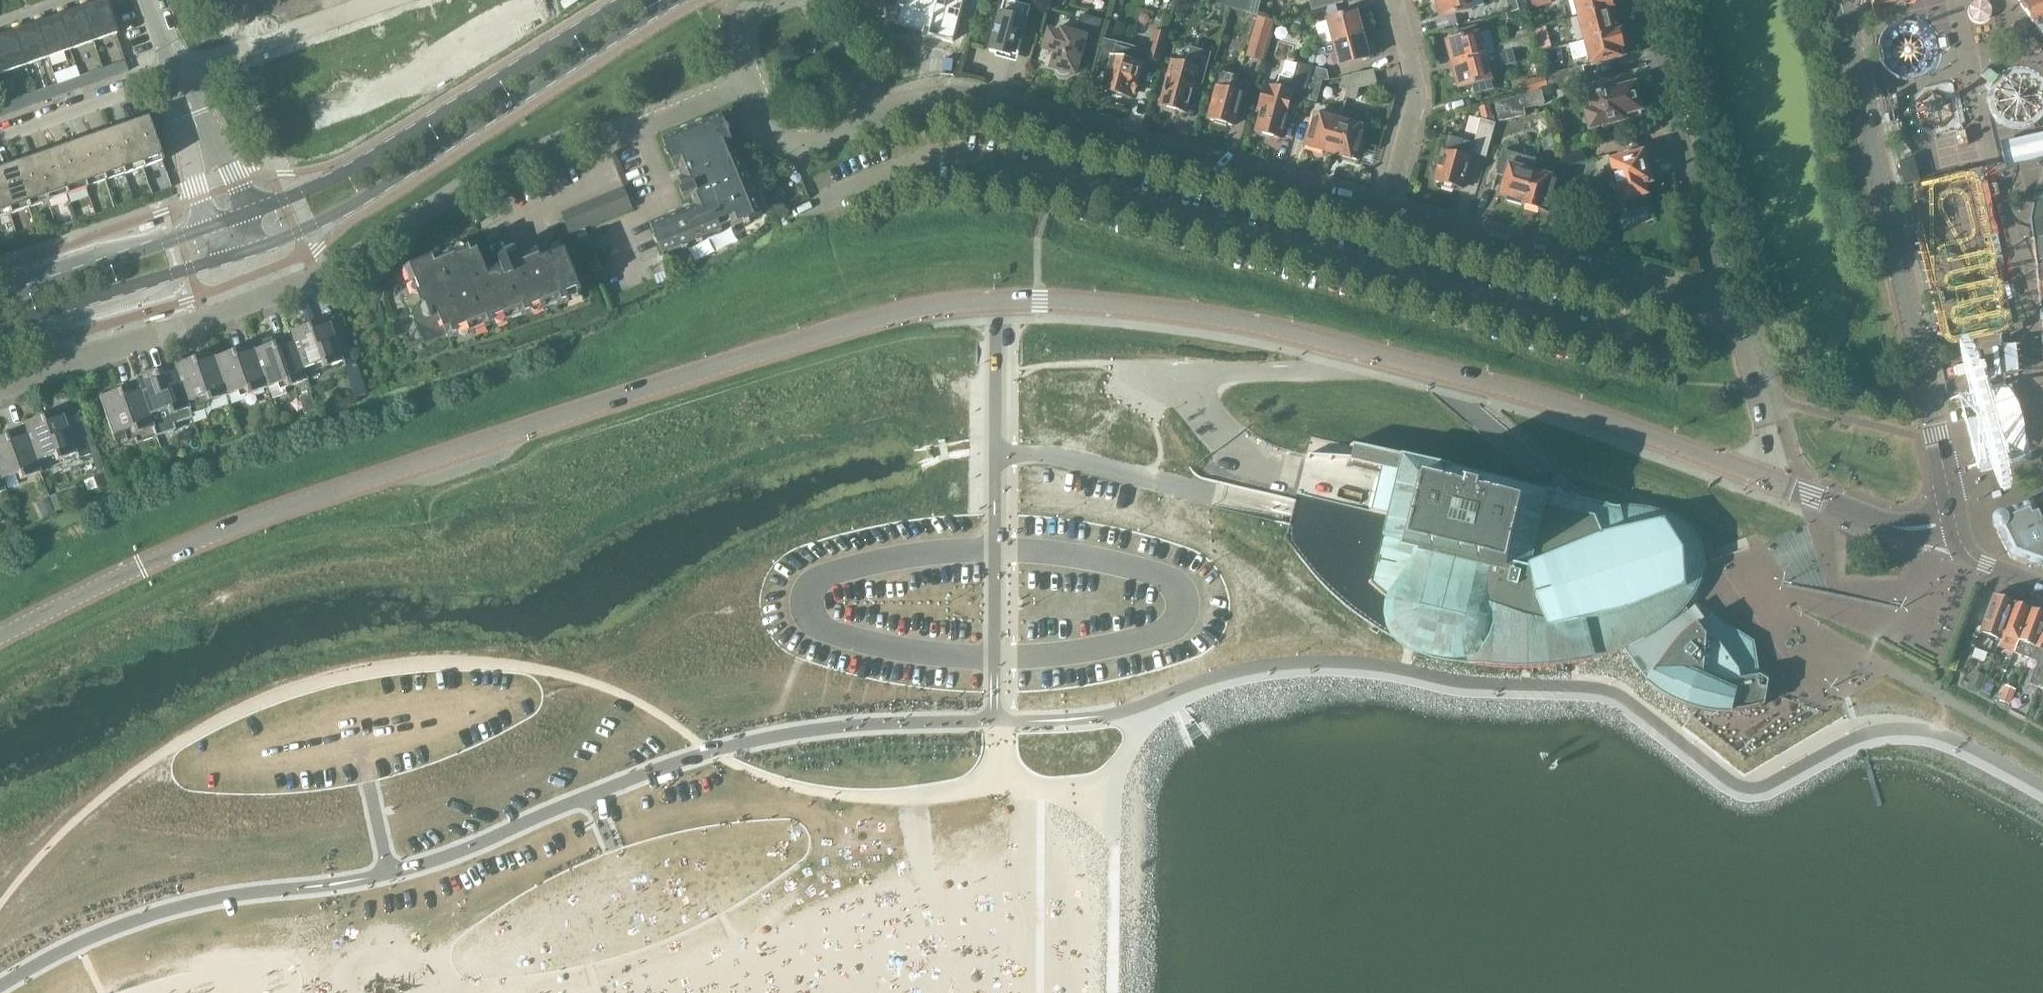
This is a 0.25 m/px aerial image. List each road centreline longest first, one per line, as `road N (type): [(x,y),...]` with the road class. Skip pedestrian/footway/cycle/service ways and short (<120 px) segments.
road 1 (unclassified): [(997,302),(999,722),(767,737),(647,772),(429,862),(138,918),(0,986)]
road 2 (tertiary): [(0,639),(290,506),(813,336),(911,310),(997,302)]
road 3 (tertiary): [(997,302),(1085,303),(1266,326),(1501,387),(1781,482)]
road 4 (residential): [(1386,214),(960,96),(916,102),(810,145),(771,130),(748,86)]
road 5 (tertiary): [(237,255),(376,191),(675,0)]
road 6 (tertiary): [(1947,483),(1841,0)]
road 7 (tertiary): [(625,0),(356,166),(227,220)]
road 8 (residential): [(1727,311),(1386,214)]
road 9 (residential): [(0,389),(312,277)]
road 10 (residential): [(1727,311),(1646,0)]
road 11 (tertiary): [(0,327),(237,255)]
road 12 (tertiary): [(227,220),(0,298)]
road 13 (residential): [(1386,214),(1414,99),(1394,0)]
road 14 (residential): [(0,132),(175,70)]
road 15 (tertiary): [(1781,482),(1906,528),(1954,519)]
road 16 (unclassified): [(1781,482),(1727,311)]
road 17 (residential): [(227,220),(175,70)]
road 18 (residential): [(610,140),(748,86)]

